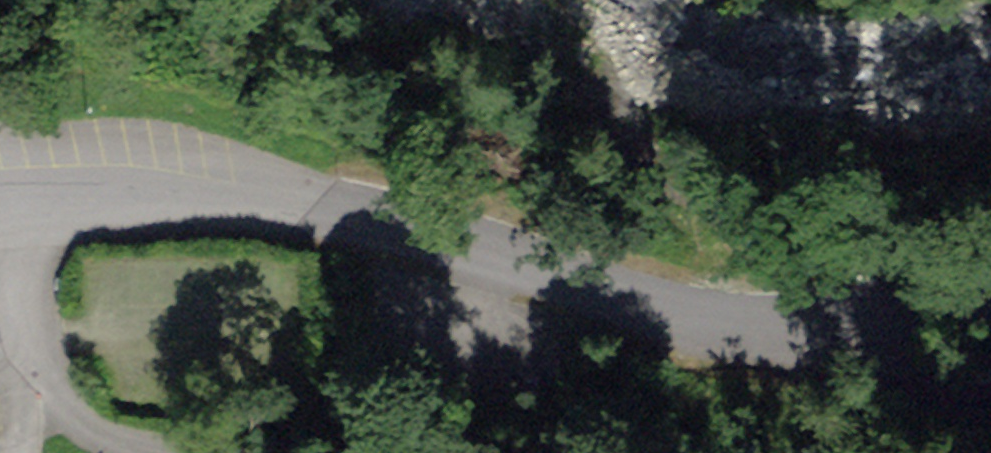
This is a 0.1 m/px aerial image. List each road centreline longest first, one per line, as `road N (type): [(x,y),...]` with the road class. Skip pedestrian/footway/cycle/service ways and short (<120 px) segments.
road 1 (residential): [(869,334),(673,323),(299,203),(56,196)]
road 2 (residential): [(56,196),(9,333),(51,426),(136,452)]
road 3 (residential): [(990,309),(869,334)]
road 4 (residential): [(869,334),(990,358)]

